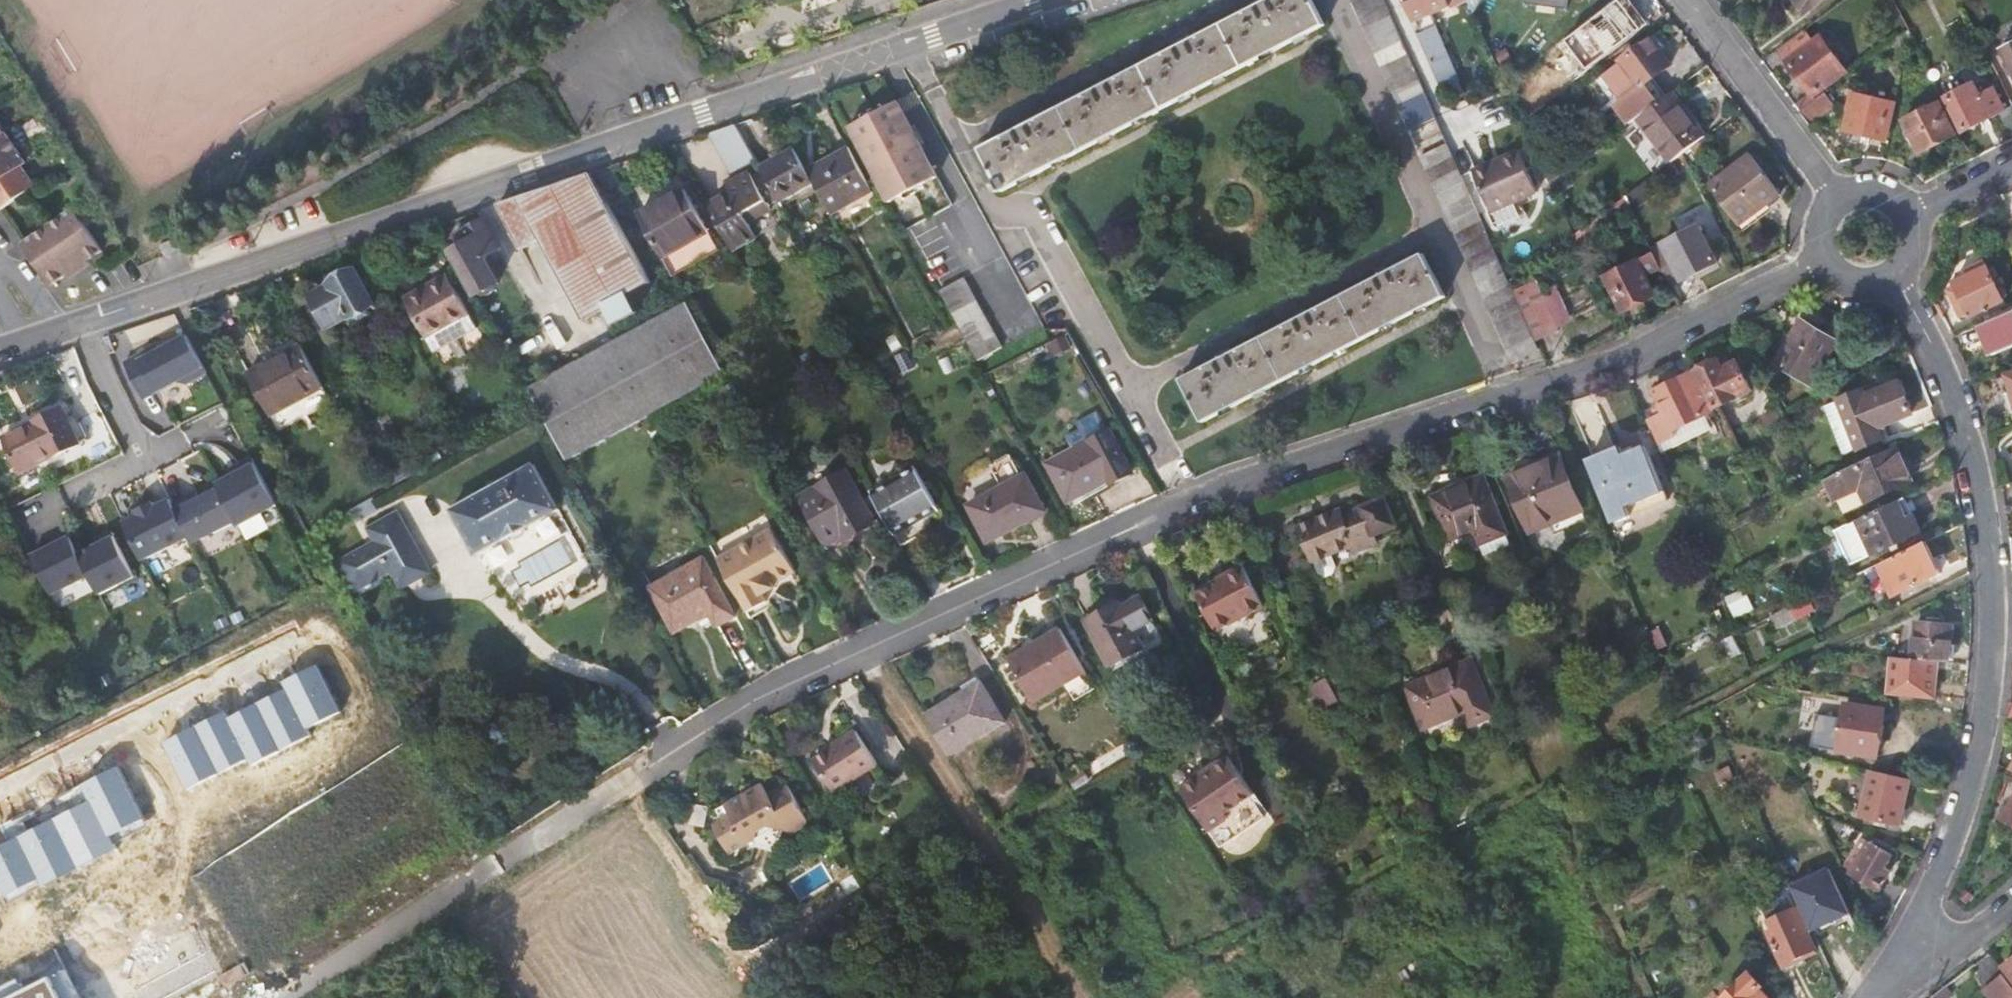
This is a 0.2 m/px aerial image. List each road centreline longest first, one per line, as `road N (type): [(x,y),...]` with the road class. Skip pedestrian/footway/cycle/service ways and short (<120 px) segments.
road 1 (residential): [(1867,241),(1534,394),(1216,490),(782,683),(634,773)]
road 2 (residential): [(82,322),(1030,0)]
road 3 (residential): [(1867,241),(1963,386),(1993,572),(1989,718),(1902,978)]
road 4 (residential): [(282,997),(634,773)]
road 5 (track): [(859,655),(1081,997)]
road 6 (residential): [(1695,0),(1867,241)]
road 7 (residential): [(82,322),(135,462),(68,493)]
road 8 (residential): [(2011,168),(1867,241)]
road 9 (residential): [(1902,978),(2011,902)]

